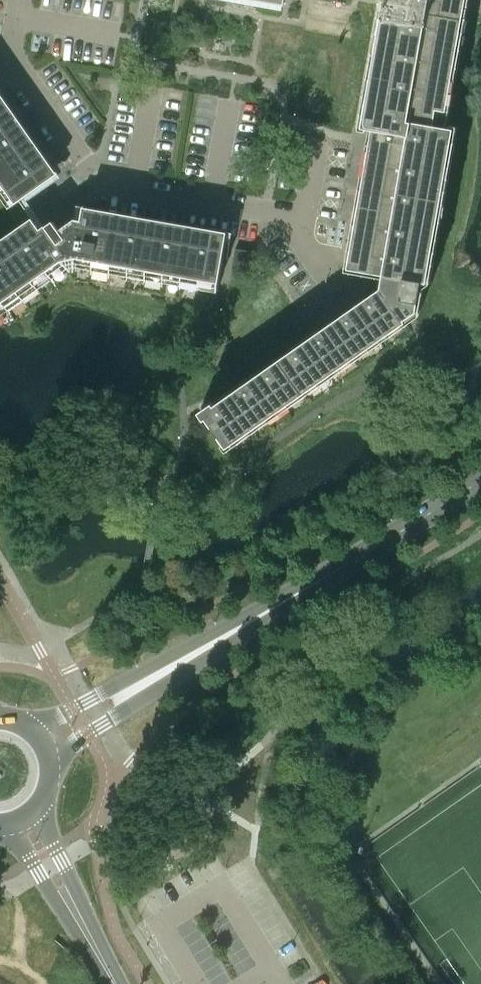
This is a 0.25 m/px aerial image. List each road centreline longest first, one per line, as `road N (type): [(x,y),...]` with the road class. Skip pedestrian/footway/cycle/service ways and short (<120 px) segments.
road 1 (residential): [(305,219),(96,174),(14,58),(18,0)]
road 2 (tertiary): [(146,681),(480,480)]
road 3 (tertiary): [(51,758),(117,715),(146,681)]
road 4 (tertiary): [(146,681),(33,728)]

